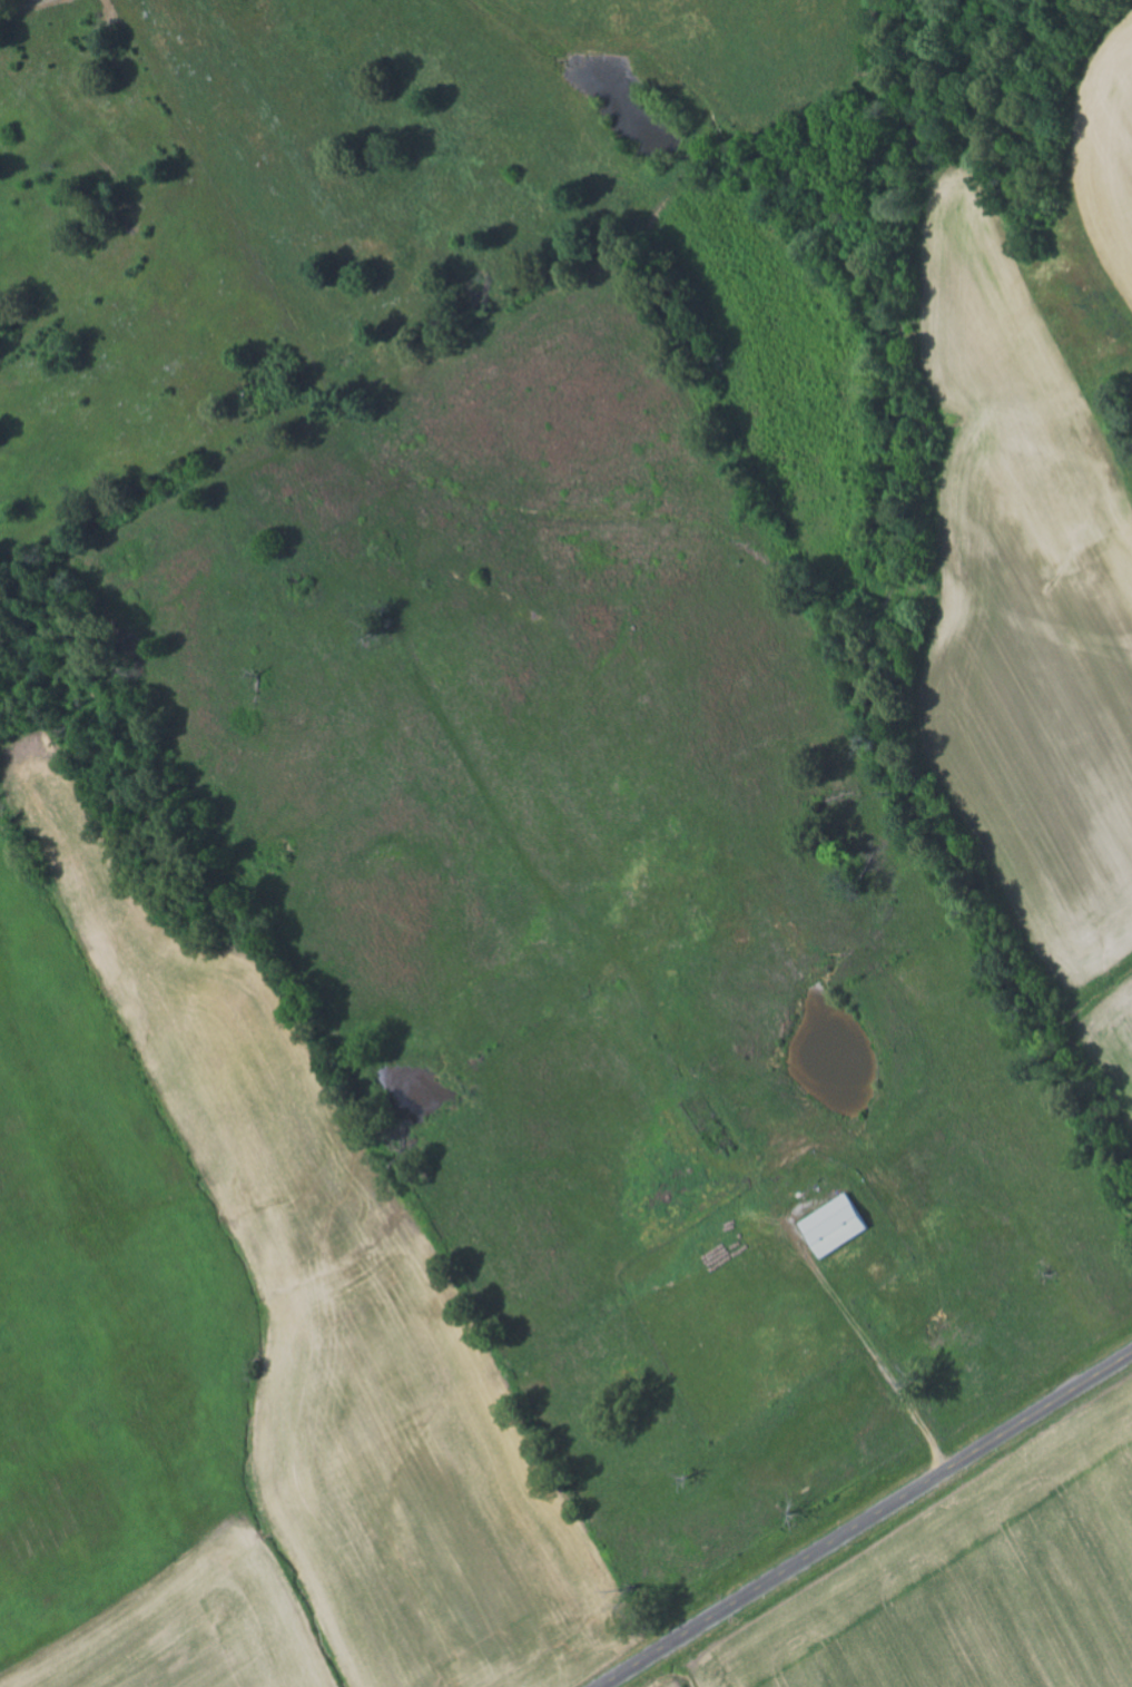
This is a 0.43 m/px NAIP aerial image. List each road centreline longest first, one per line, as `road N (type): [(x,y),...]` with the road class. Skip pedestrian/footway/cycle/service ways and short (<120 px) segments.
road 1 (secondary): [(605,1686),(1131,1360)]

